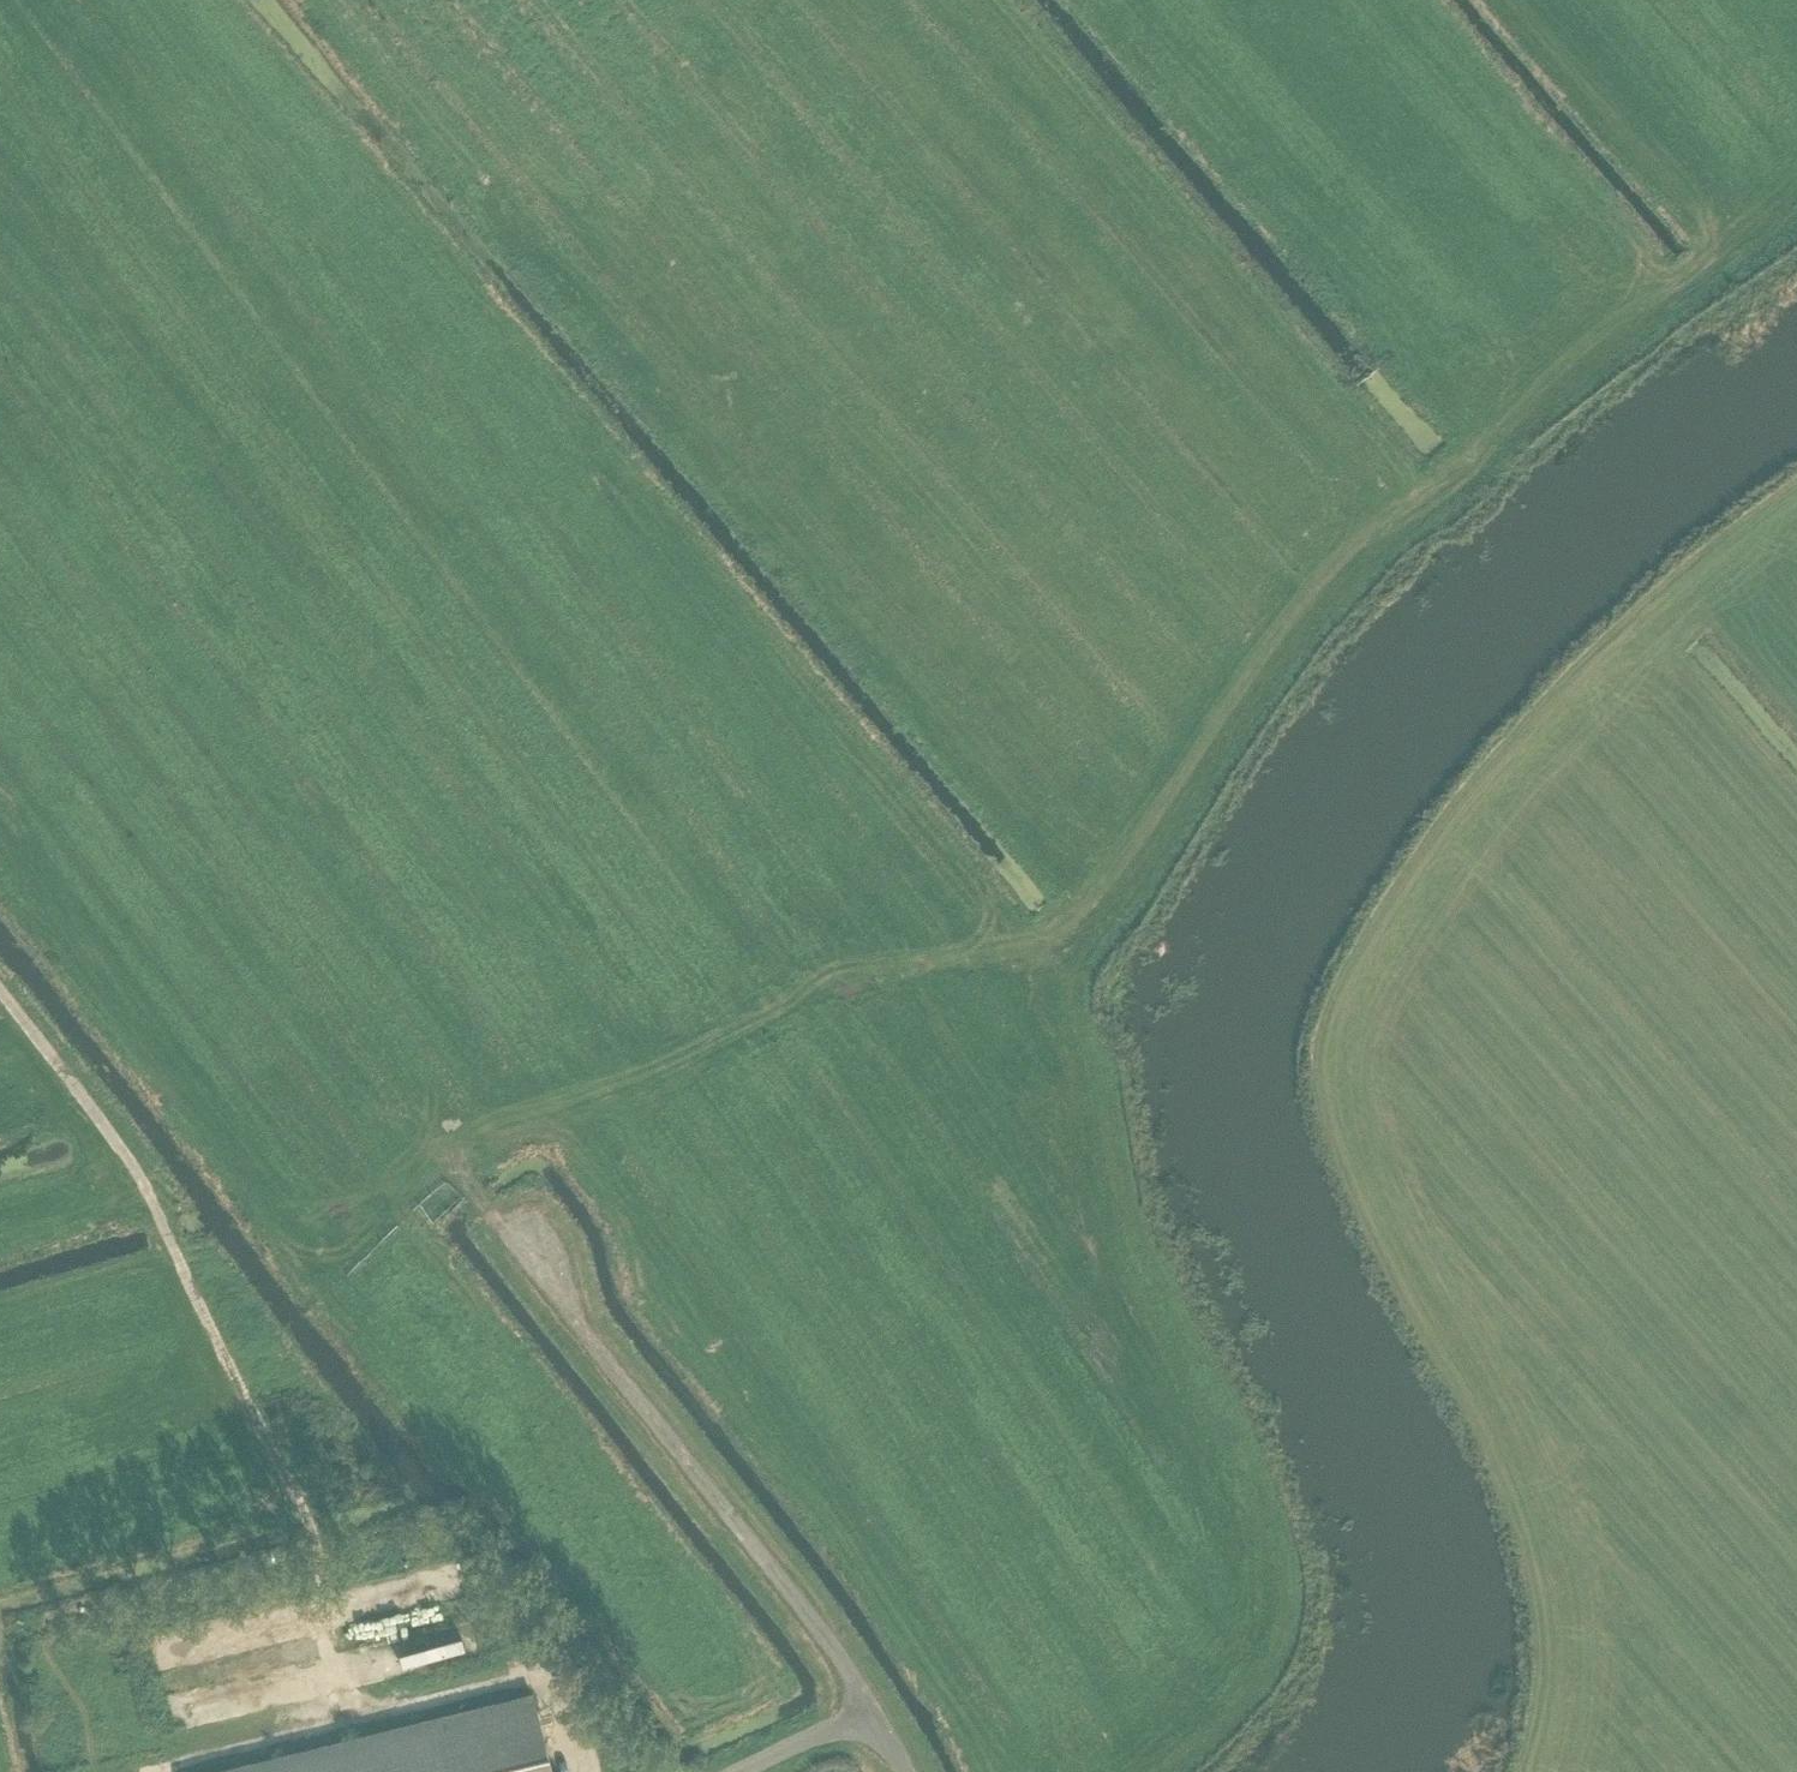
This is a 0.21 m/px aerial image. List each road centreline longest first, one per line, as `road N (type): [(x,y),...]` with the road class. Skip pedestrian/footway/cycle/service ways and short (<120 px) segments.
road 1 (unclassified): [(907,1771),(819,1627),(523,1245)]

